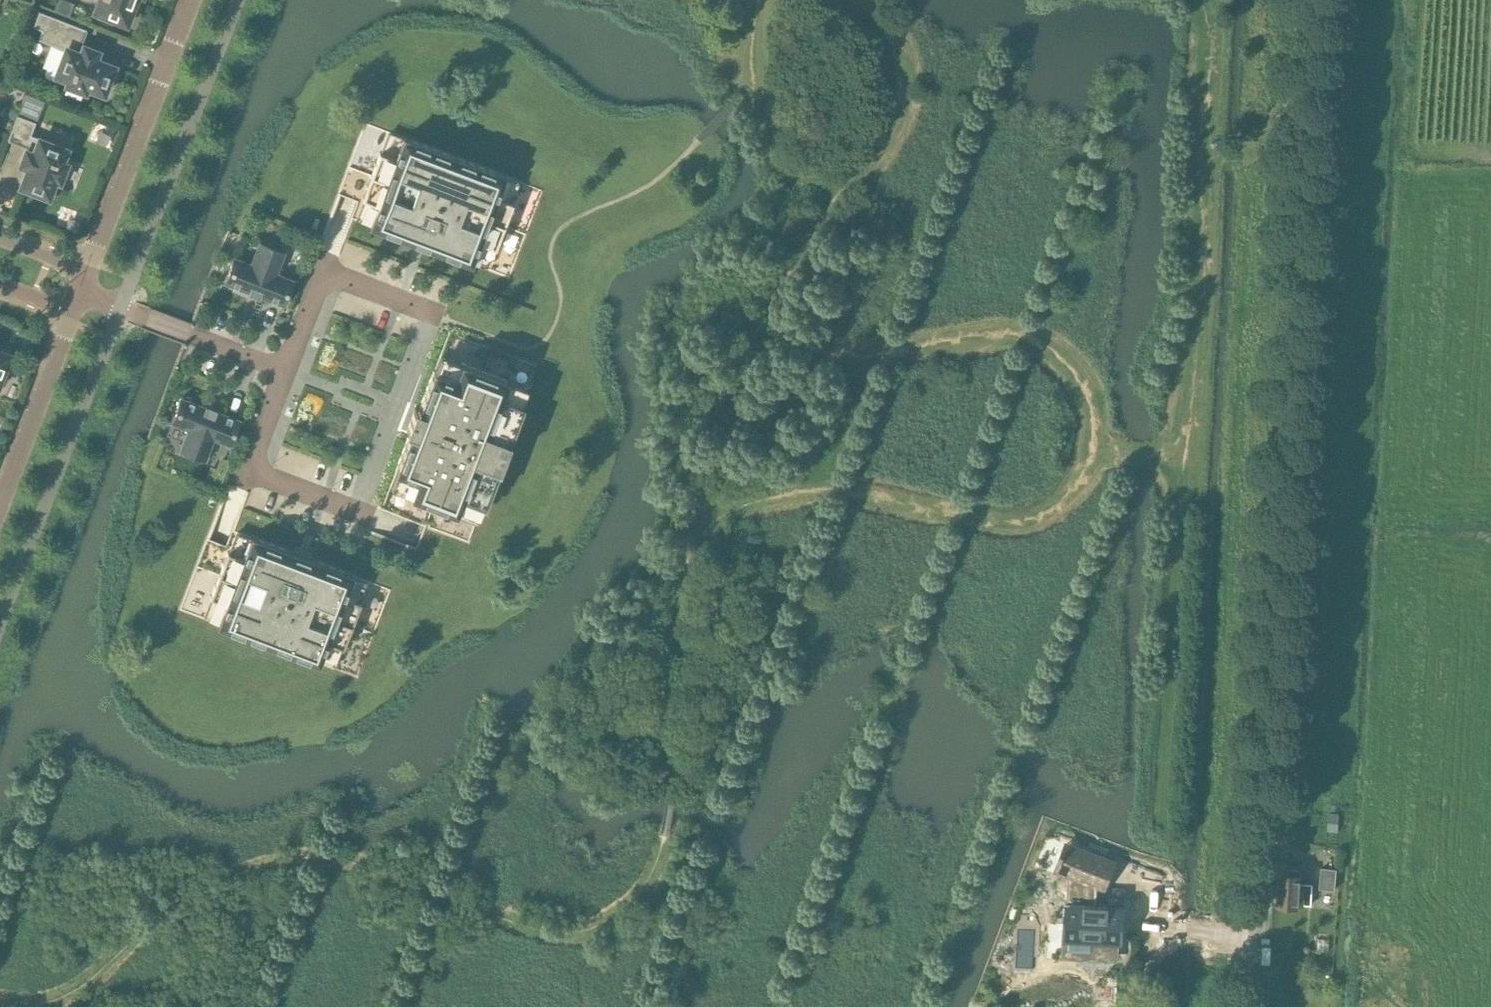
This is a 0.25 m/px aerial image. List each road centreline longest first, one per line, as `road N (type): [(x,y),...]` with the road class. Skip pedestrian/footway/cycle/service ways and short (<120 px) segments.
road 1 (unclassified): [(1260,1006),(1314,0)]
road 2 (residential): [(190,0),(90,270)]
road 3 (residential): [(370,518),(250,472),(287,375)]
road 4 (residential): [(287,375),(326,273),(437,315)]
road 5 (residential): [(80,296),(287,375)]
road 6 (residential): [(69,325),(0,506)]

